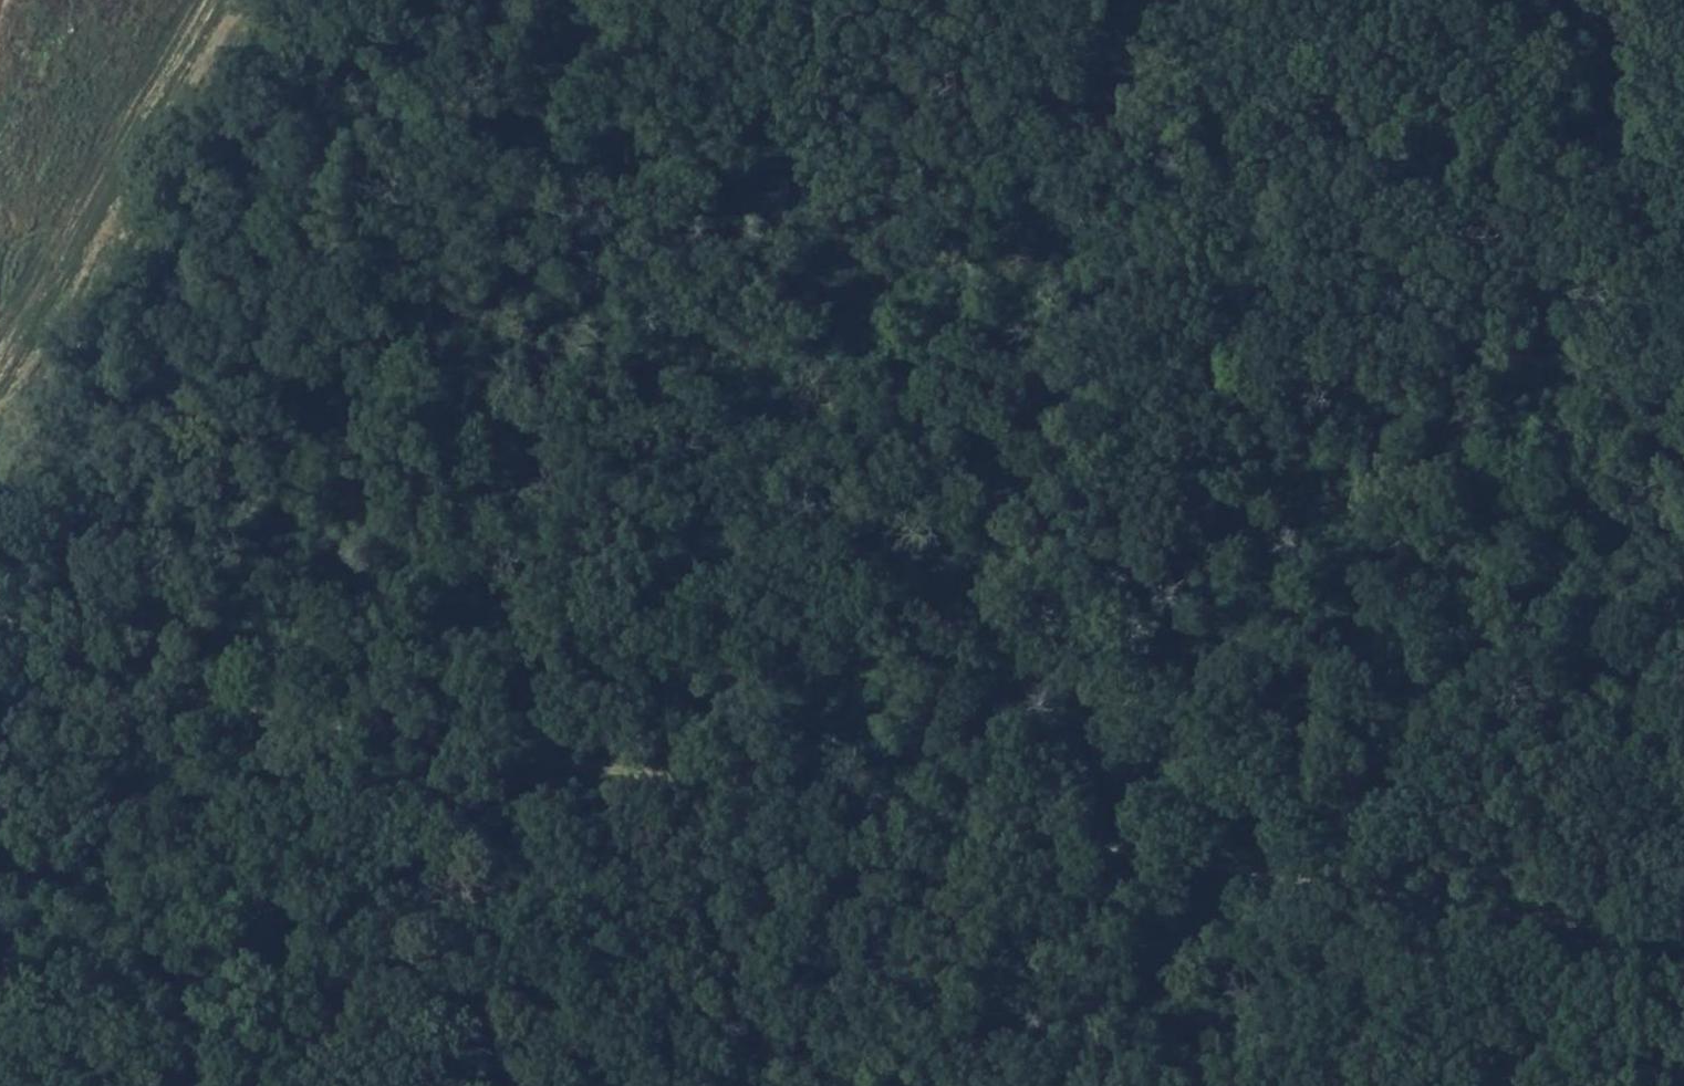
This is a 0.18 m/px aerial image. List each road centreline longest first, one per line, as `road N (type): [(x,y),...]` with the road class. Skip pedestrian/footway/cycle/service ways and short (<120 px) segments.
road 1 (track): [(1683,924),(577,731),(186,694),(0,603)]
road 2 (track): [(205,1085),(0,770)]

